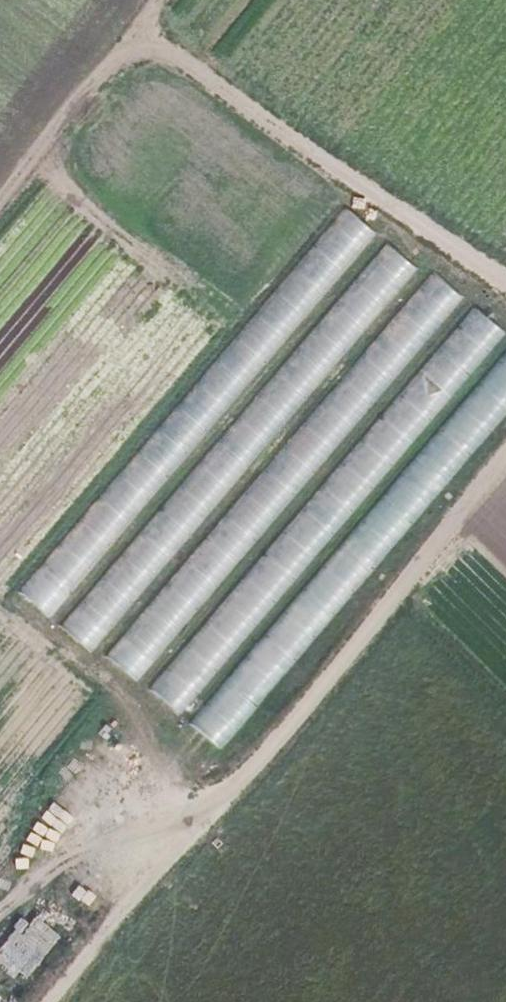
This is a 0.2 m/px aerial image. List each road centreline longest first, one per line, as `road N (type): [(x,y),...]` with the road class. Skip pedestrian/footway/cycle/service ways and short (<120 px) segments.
road 1 (track): [(0,239),(163,37),(505,281)]
road 2 (track): [(505,488),(258,797),(64,1001)]

